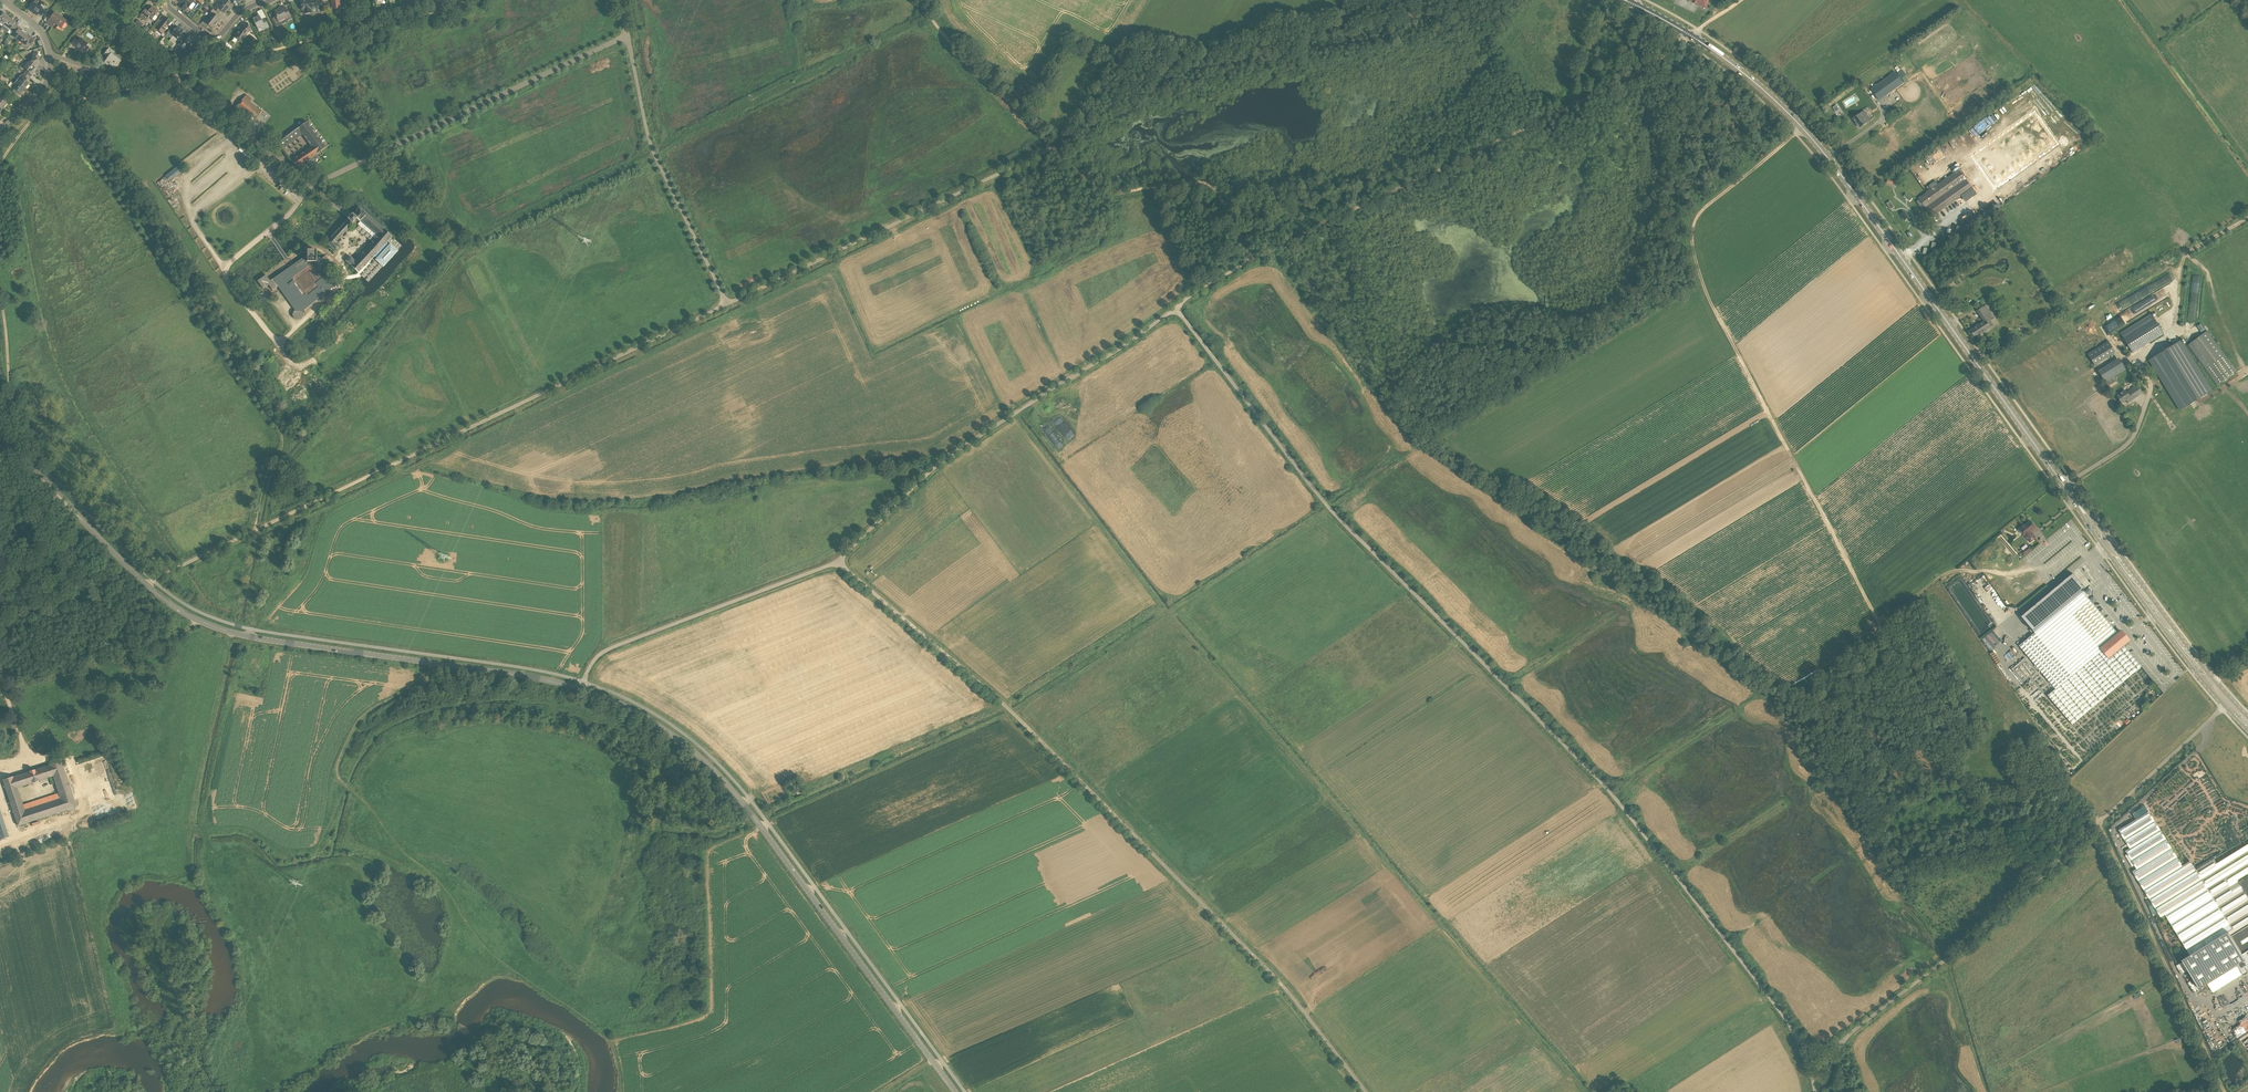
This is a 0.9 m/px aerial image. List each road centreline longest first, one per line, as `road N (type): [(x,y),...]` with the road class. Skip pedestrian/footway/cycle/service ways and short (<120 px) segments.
road 1 (track): [(2224,1091),(2100,823),(2066,792),(1985,787),(1968,774),(1706,292),(1694,250),(1697,217),(1803,128)]
road 2 (unclassified): [(1799,1040),(1625,810),(1347,527),(1175,308)]
road 3 (unclassified): [(1364,1091),(1275,979),(1029,729),(839,564)]
road 4 (secondary): [(2077,503),(1803,128),(1722,56),(1624,0)]
road 5 (unclassified): [(146,585),(729,305)]
road 6 (tertiary): [(955,1091),(727,786),(653,721),(582,690)]
road 7 (unclassified): [(1841,1041),(2002,916),(2226,707)]
road 8 (track): [(1252,260),(1633,74),(1699,30)]
road 9 (tertiary): [(582,690),(264,640),(198,621),(146,585)]
road 10 (track): [(1252,260),(1206,183),(1118,193),(1093,187),(936,27)]
road 11 (unclassified): [(839,564),(937,464),(1175,308)]
road 12 (unclassified): [(729,305),(1054,147)]
road 13 (track): [(470,245),(276,476),(267,525)]
road 14 (unclassified): [(729,305),(655,154),(620,0)]
road 15 (track): [(174,76),(478,0)]
road 16 (track): [(936,27),(916,27),(655,154)]
road 17 (unclassified): [(582,690),(601,653),(839,564)]
road 18 (track): [(407,856),(338,778),(338,766),(358,722),(428,680),(432,663)]
road 19 (secondary): [(2233,702),(2077,503)]
road 20 (secondary): [(2077,503),(2226,707)]
road 21 (track): [(0,692),(151,645),(198,621)]
road 22 (track): [(470,245),(655,154)]
road 23 (track): [(0,166),(48,109),(174,76)]
road 24 (tertiary): [(146,585),(12,447)]
road 25 (track): [(2041,569),(1947,574),(1879,620)]
road 26 (track): [(2247,218),(2186,253),(2170,340)]
road 27 (track): [(12,447),(0,290)]
road 28 (residential): [(271,0),(243,11),(215,40),(168,0)]
road 29 (residential): [(174,76),(78,0)]

